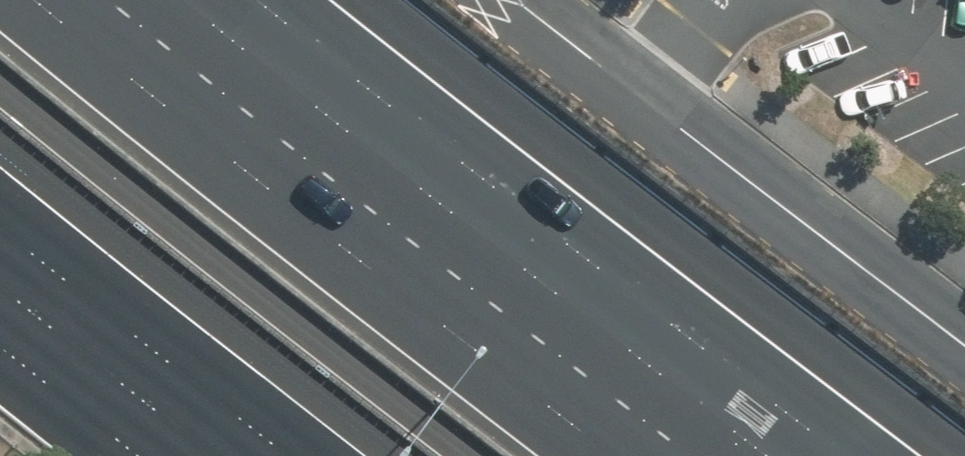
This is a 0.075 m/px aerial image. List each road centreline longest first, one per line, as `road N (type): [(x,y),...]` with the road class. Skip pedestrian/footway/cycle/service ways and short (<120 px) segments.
road 1 (motorway): [(114,0),(704,455)]
road 2 (residential): [(530,0),(964,333)]
road 3 (motorway): [(298,455),(0,224)]

